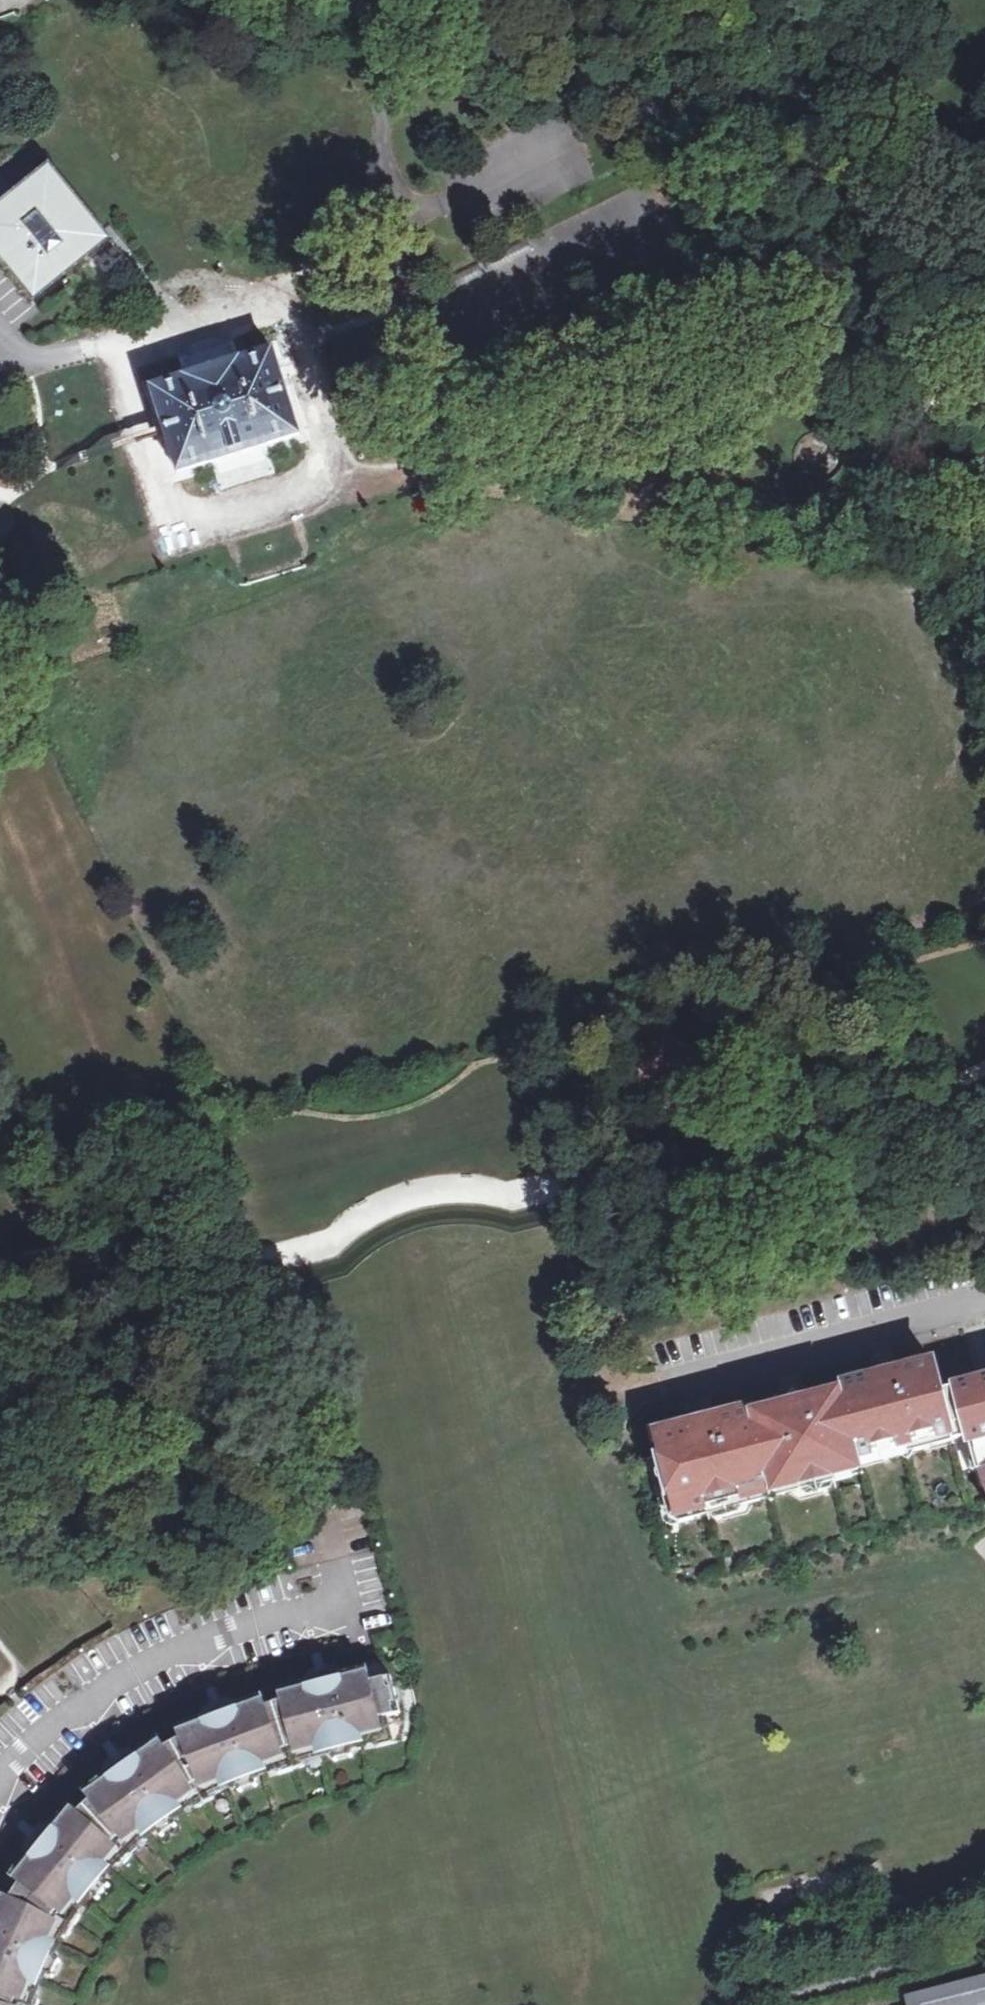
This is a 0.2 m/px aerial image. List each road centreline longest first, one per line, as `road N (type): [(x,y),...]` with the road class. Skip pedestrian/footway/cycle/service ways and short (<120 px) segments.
road 1 (residential): [(984,1312),(674,1385)]

